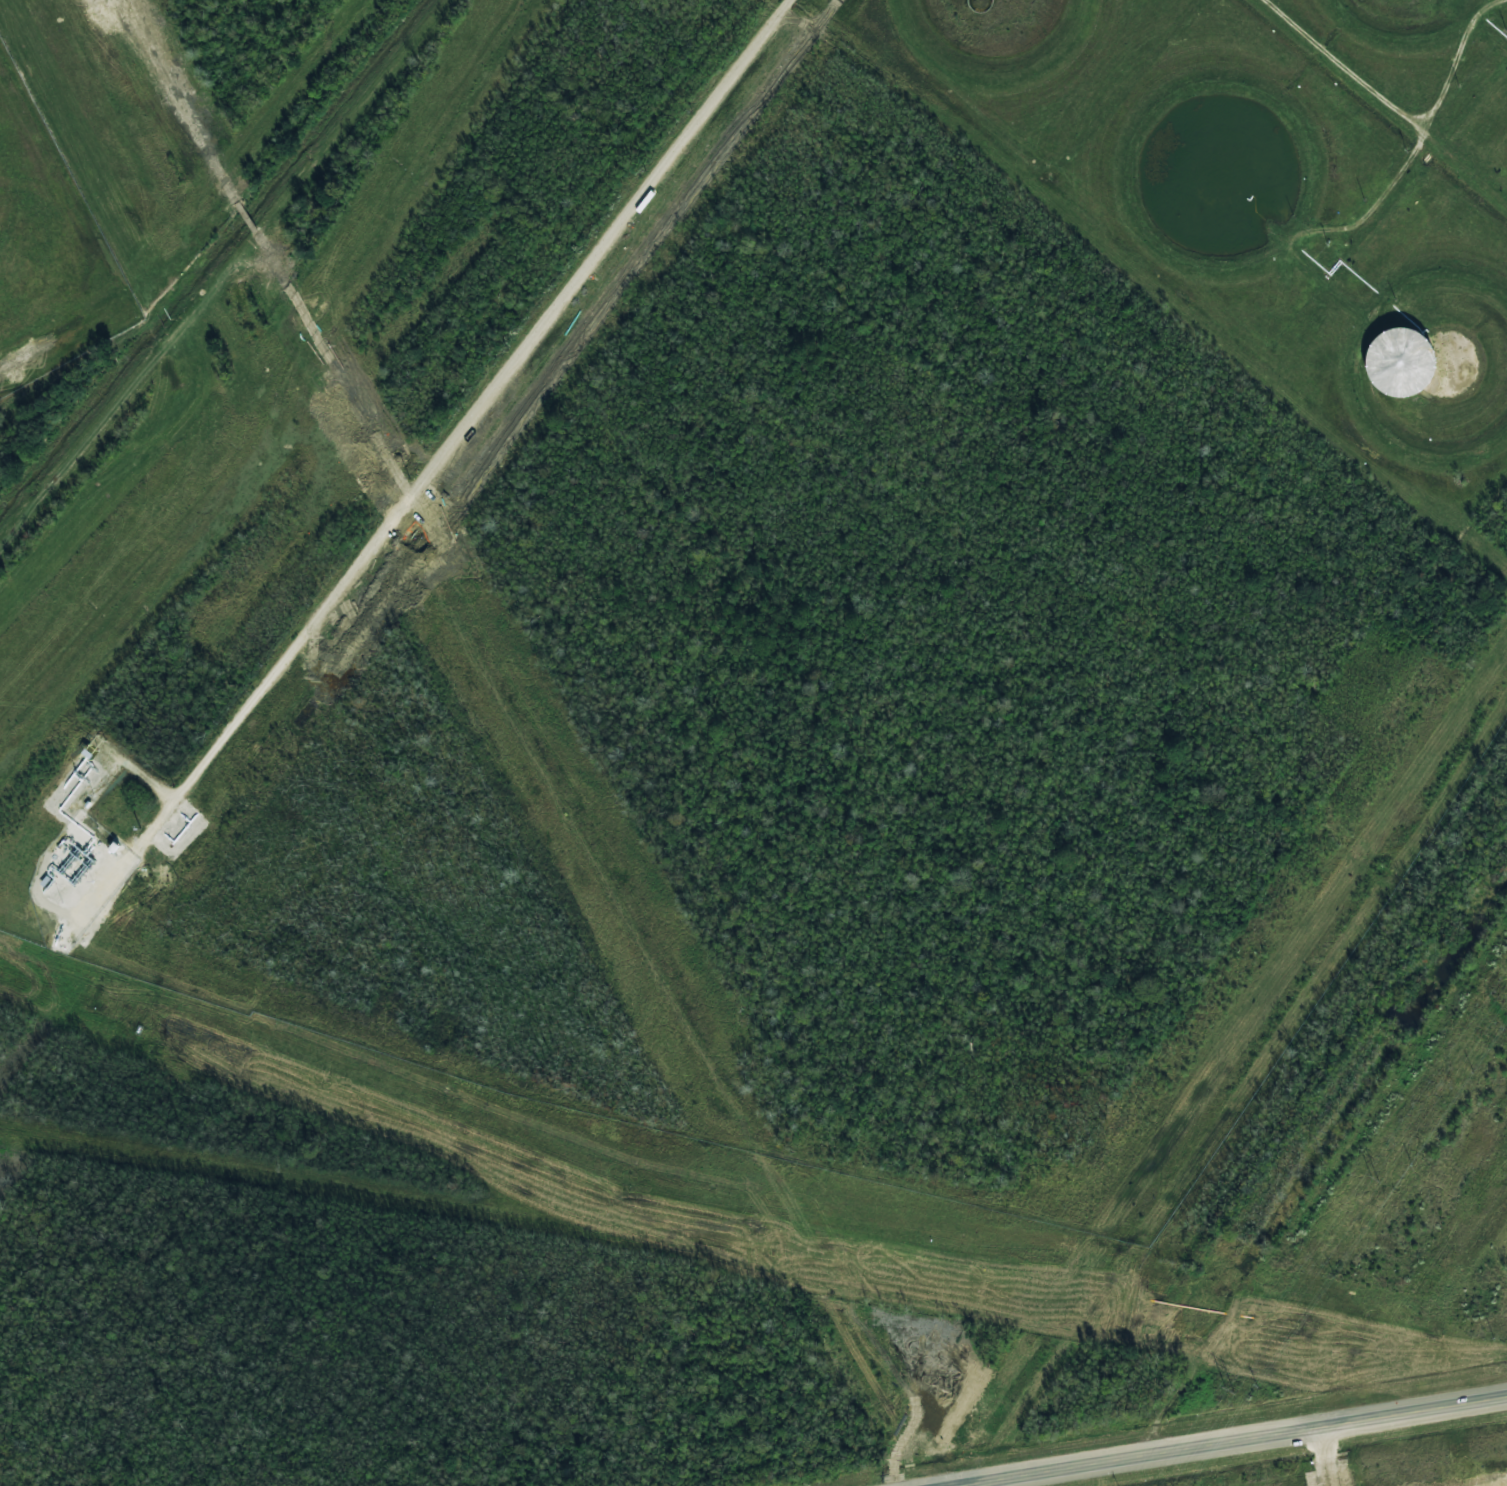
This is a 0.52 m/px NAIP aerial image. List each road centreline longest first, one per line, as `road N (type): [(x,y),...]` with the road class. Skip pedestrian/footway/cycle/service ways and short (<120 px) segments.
road 1 (secondary): [(956,1485),(1506,1395)]

